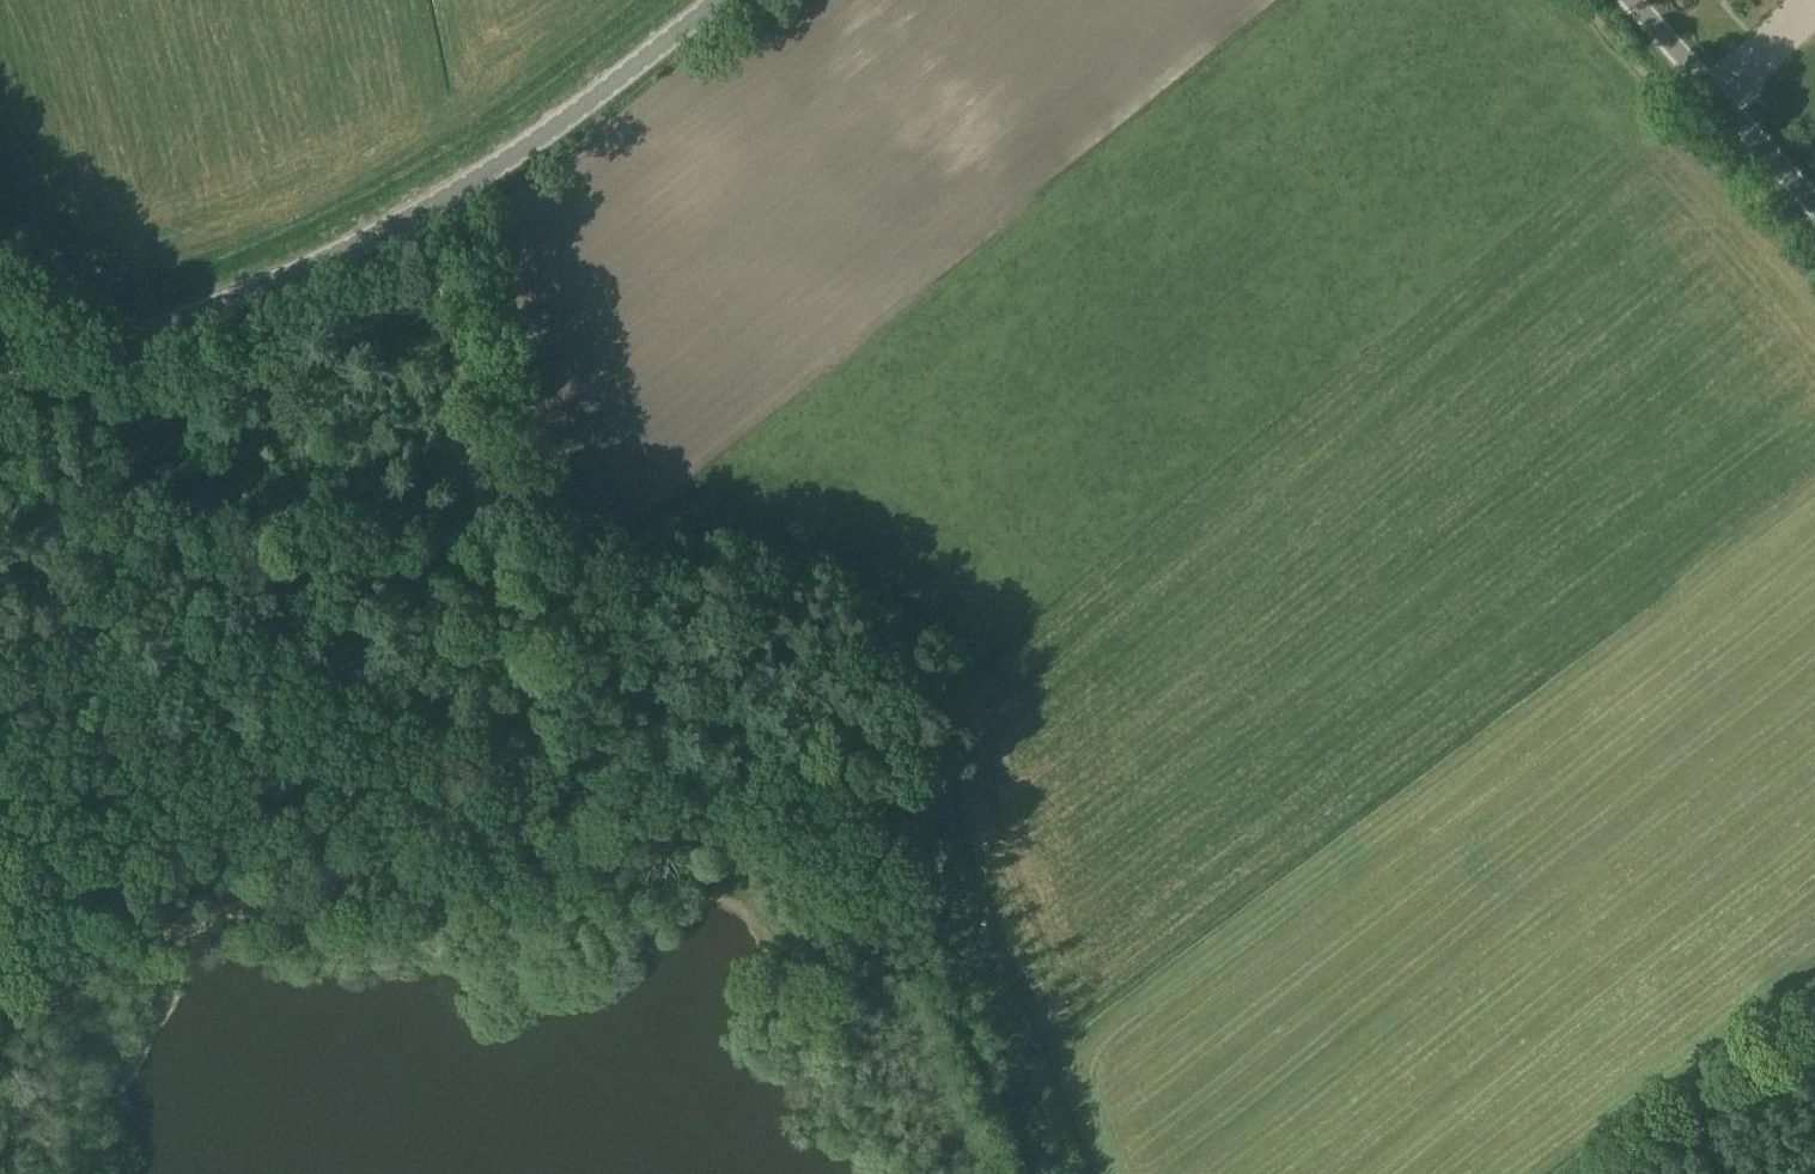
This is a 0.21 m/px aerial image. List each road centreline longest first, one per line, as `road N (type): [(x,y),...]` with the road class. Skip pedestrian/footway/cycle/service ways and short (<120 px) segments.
road 1 (unclassified): [(0,382),(313,263),(433,203),(531,145),(712,0)]
road 2 (unclassified): [(1814,210),(1628,0)]

